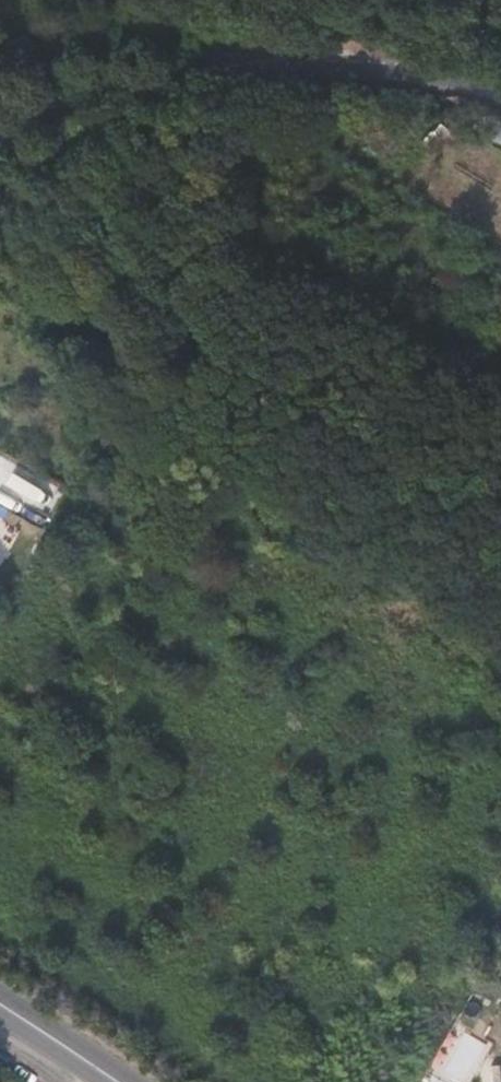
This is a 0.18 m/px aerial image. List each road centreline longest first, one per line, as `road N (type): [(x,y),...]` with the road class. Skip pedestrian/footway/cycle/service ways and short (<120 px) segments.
road 1 (residential): [(500,91),(342,66),(129,91),(0,137)]
road 2 (tertiary): [(118,1081),(0,1005)]

